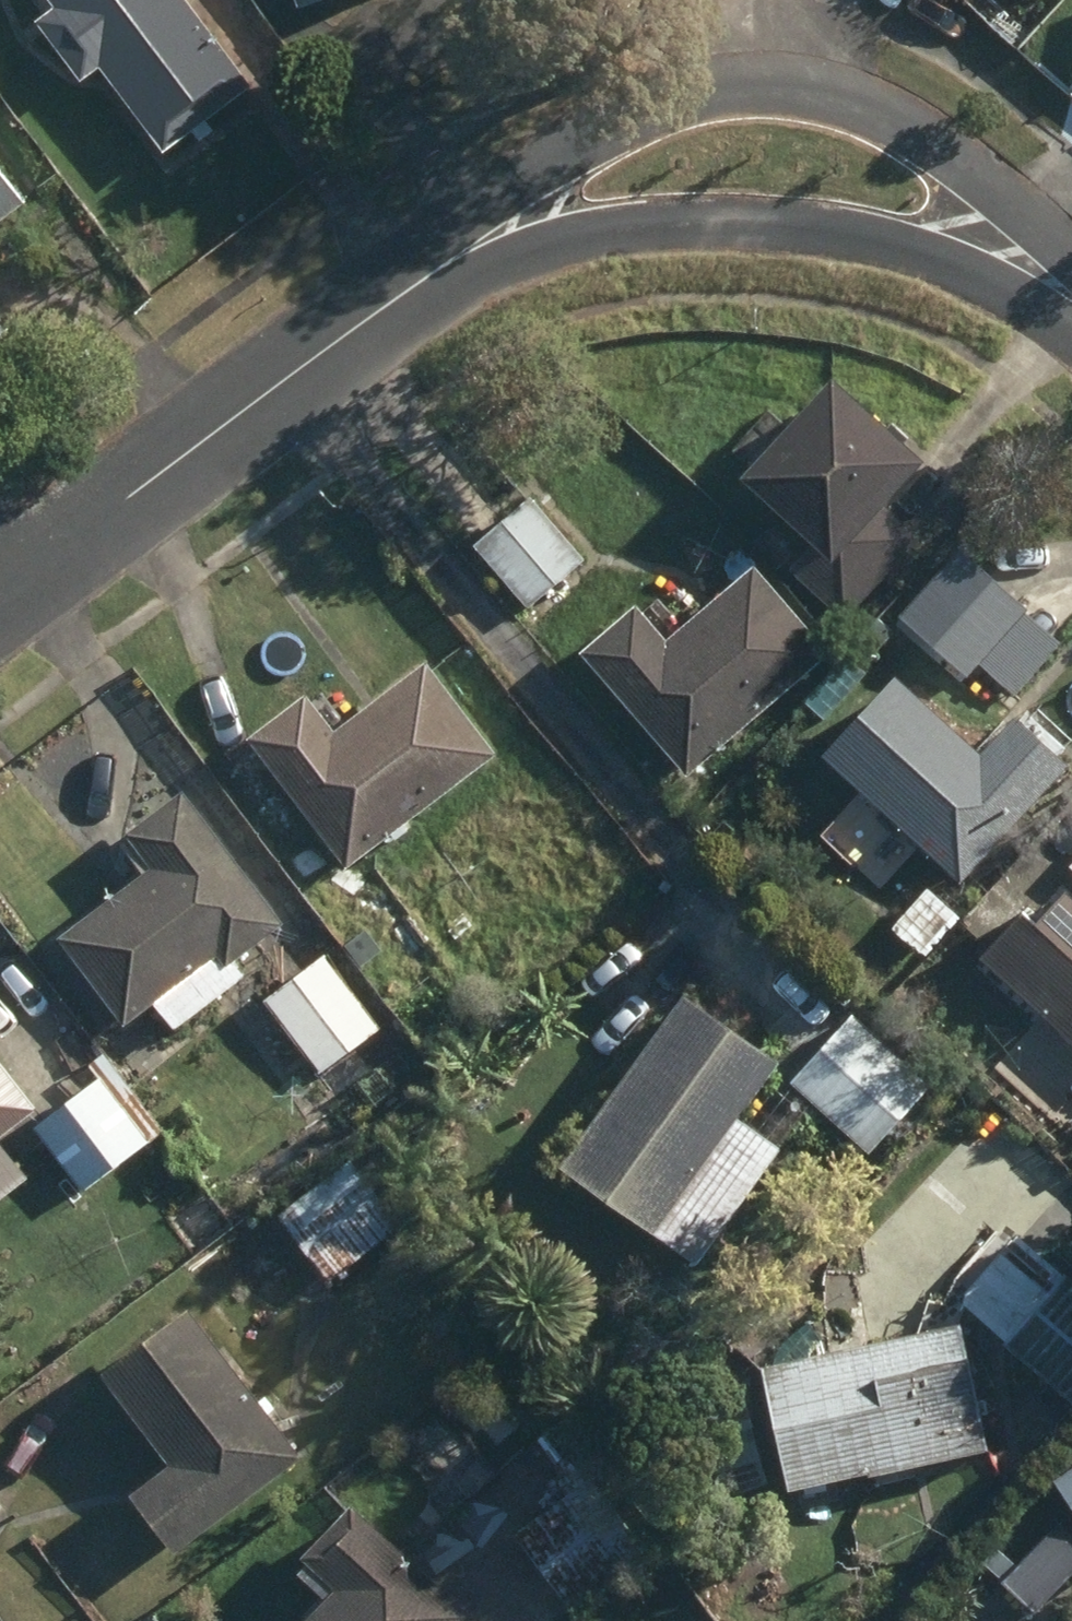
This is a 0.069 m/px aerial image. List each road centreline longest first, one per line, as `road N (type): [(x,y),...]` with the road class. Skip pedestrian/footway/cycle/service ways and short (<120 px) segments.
road 1 (residential): [(430,281),(633,107),(748,84),(850,92),(976,165),(1071,285)]
road 2 (residential): [(1071,307),(959,260),(838,224),(606,228),(430,281)]
road 3 (residential): [(0,609),(430,281)]

